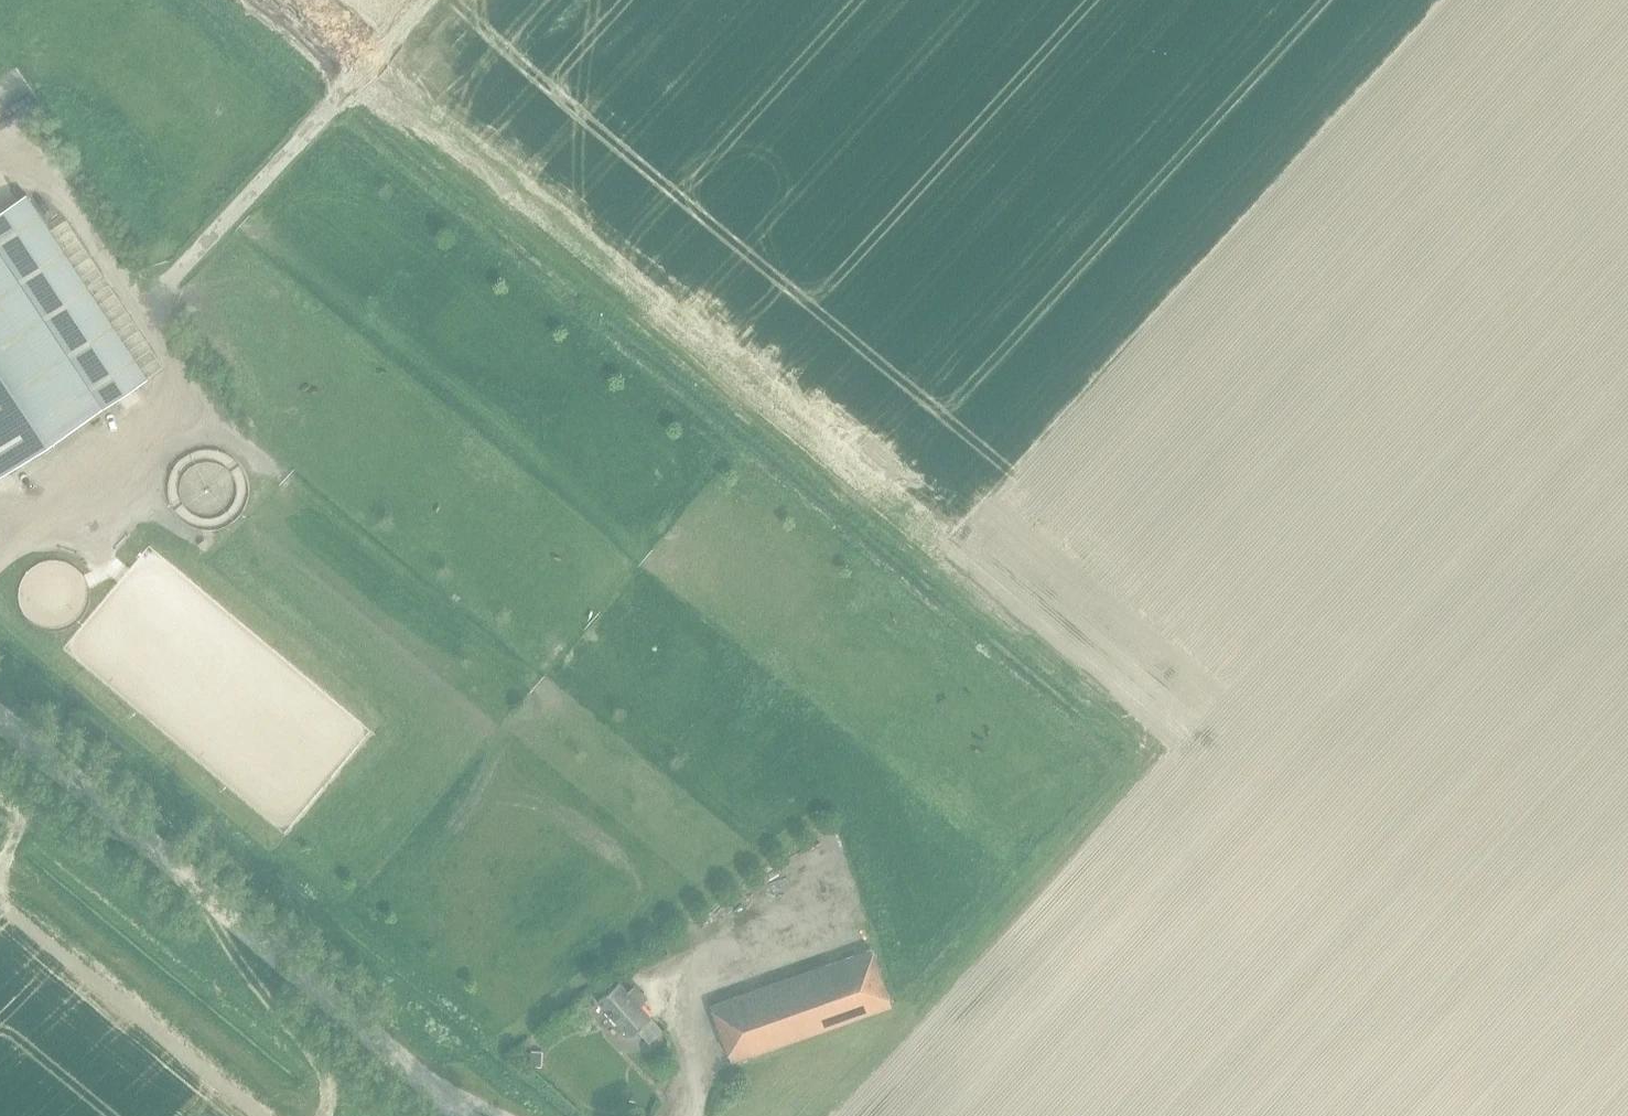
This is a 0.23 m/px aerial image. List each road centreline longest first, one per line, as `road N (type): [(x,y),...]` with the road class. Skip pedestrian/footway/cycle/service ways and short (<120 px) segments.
road 1 (unclassified): [(454,1115),(0,726)]
road 2 (track): [(137,311),(422,0)]

